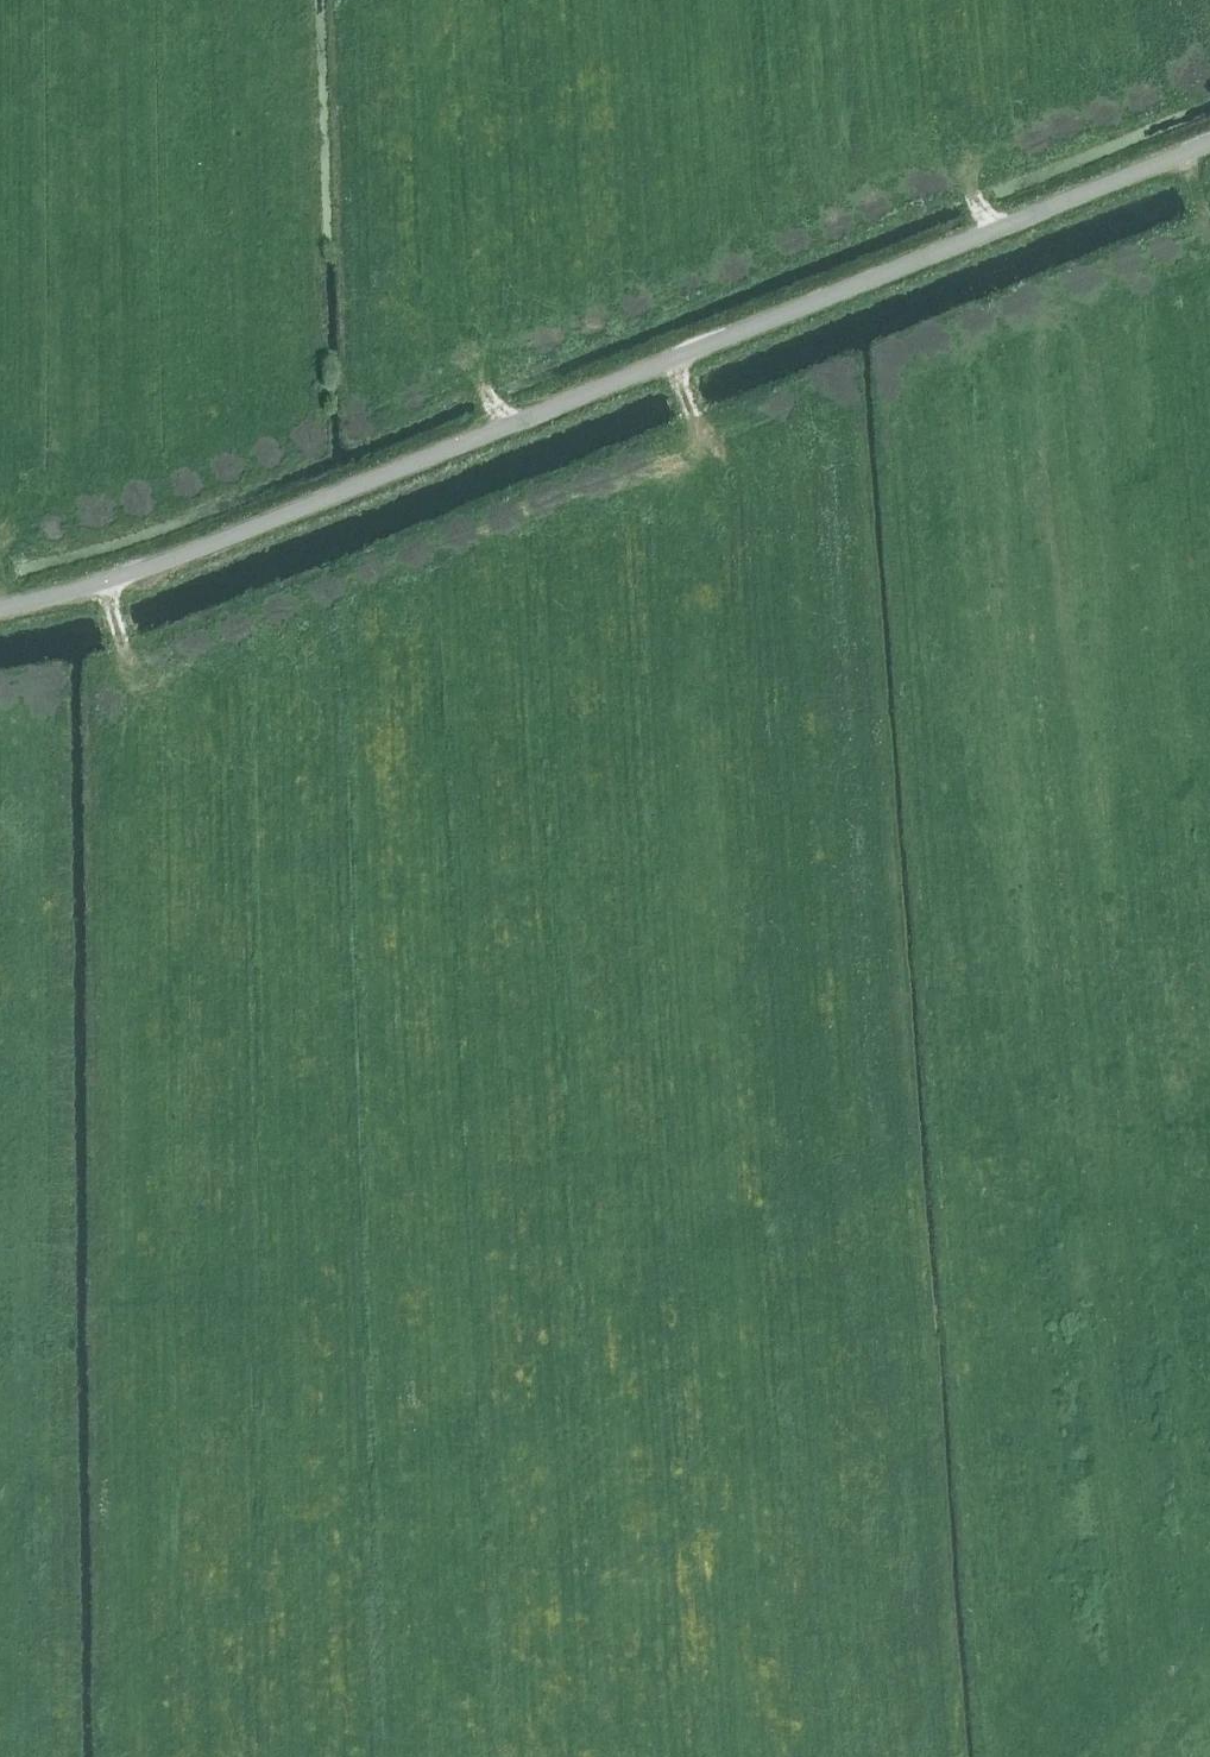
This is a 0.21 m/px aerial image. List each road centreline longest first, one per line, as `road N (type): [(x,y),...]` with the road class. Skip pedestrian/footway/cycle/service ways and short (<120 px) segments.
road 1 (unclassified): [(0,618),(176,572),(1209,150)]

